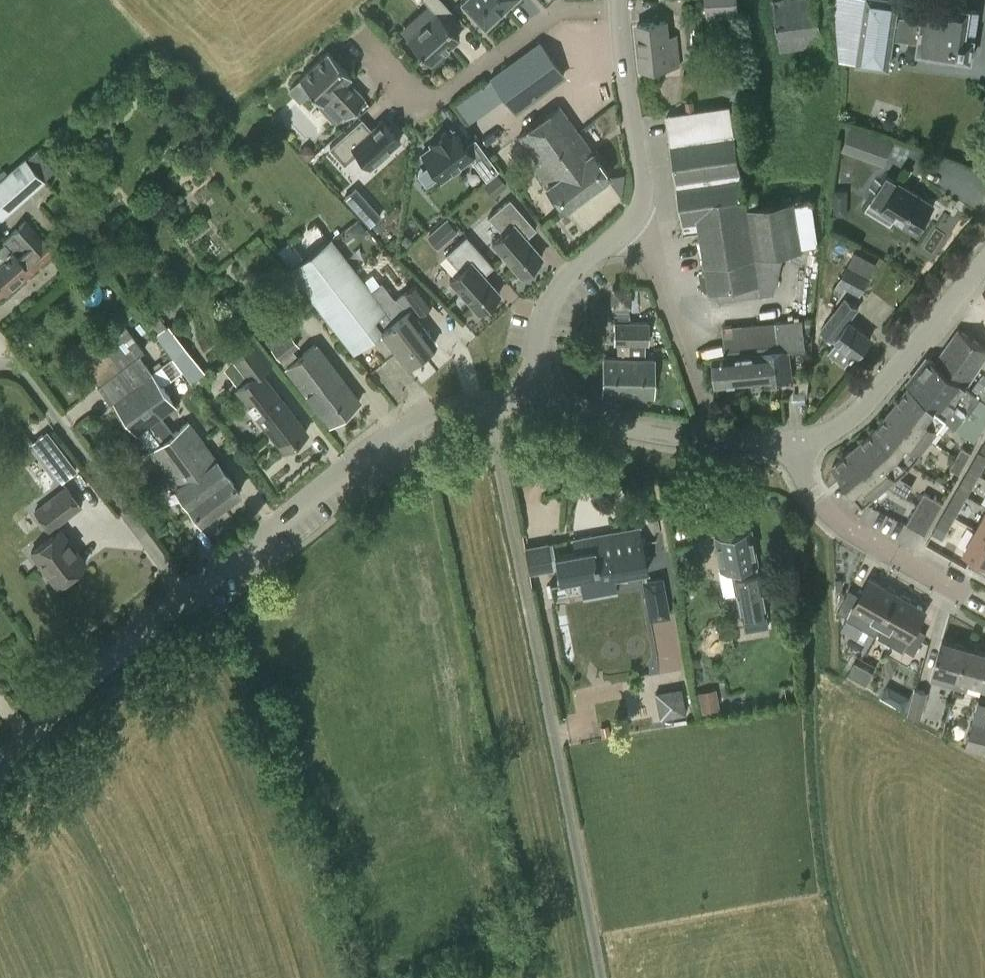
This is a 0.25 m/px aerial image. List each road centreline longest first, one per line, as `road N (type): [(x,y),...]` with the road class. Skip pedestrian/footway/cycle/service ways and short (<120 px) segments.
road 1 (unclassified): [(0,762),(191,594),(428,418),(538,403)]
road 2 (unclassified): [(538,403),(799,445)]
road 3 (residential): [(984,607),(855,540),(804,490),(799,445)]
road 4 (residential): [(799,445),(846,420),(984,267)]
road 5 (residential): [(632,227),(645,181),(621,0)]
road 6 (residential): [(538,403),(543,319),(632,227)]
road 7 (residential): [(680,341),(658,259),(632,227)]

